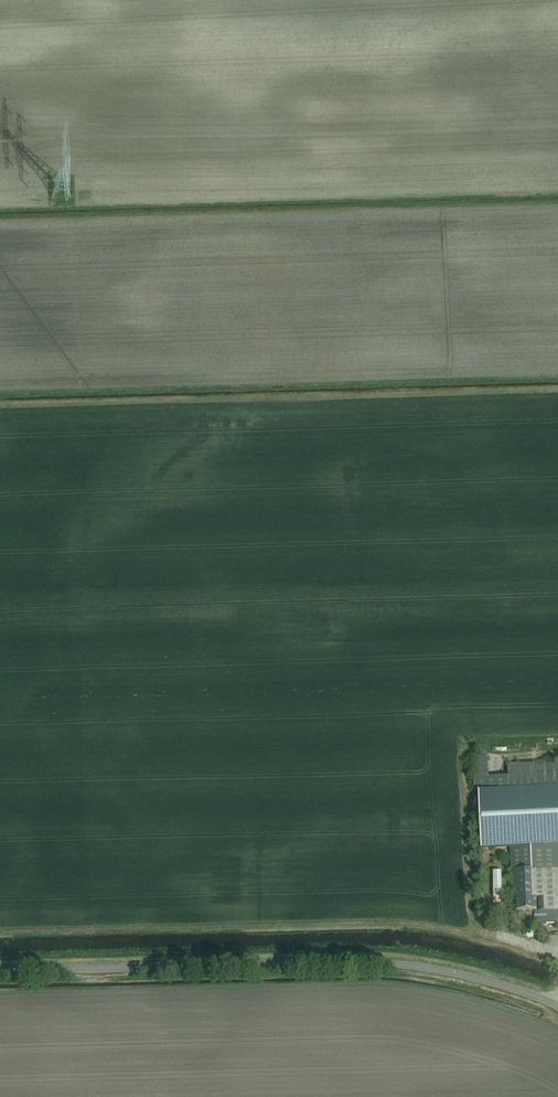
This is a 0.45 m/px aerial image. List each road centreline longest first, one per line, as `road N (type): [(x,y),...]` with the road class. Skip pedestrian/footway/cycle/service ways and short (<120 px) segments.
road 1 (unclassified): [(557,1006),(410,965),(0,971)]

